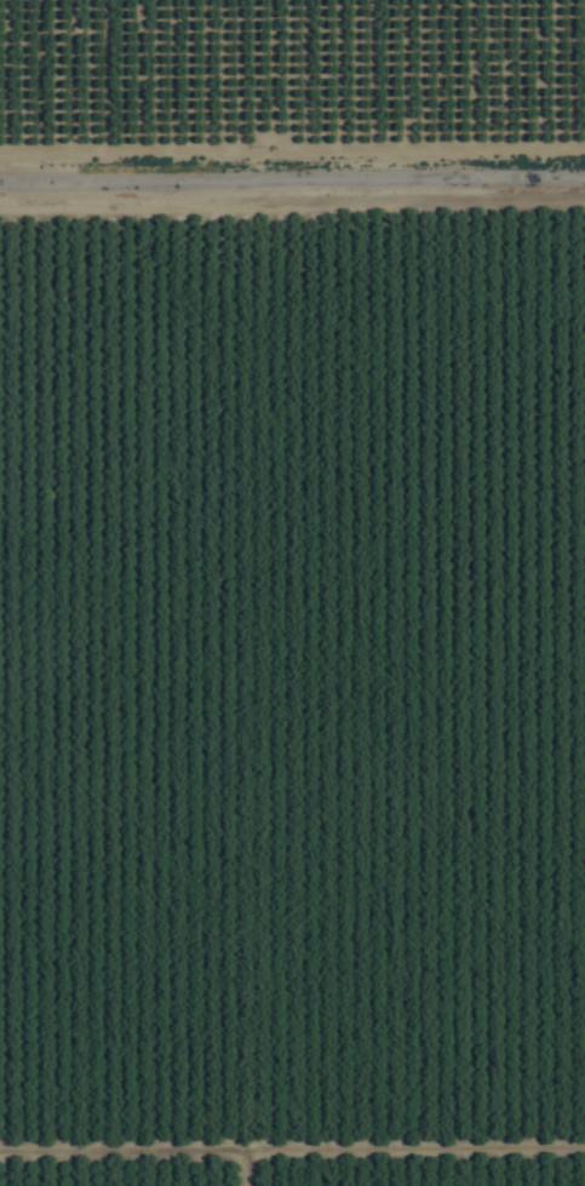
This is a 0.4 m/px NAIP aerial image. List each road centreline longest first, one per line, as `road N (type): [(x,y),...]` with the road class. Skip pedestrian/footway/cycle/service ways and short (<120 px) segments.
road 1 (residential): [(584,180),(0,184)]

